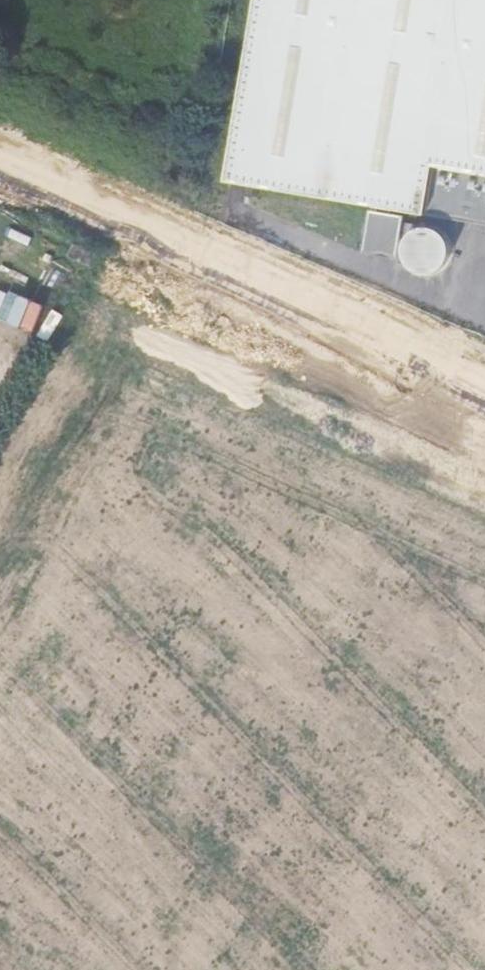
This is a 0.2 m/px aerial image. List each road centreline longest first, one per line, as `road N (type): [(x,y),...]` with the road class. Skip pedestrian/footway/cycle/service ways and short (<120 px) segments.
road 1 (tertiary): [(484,358),(0,147)]

